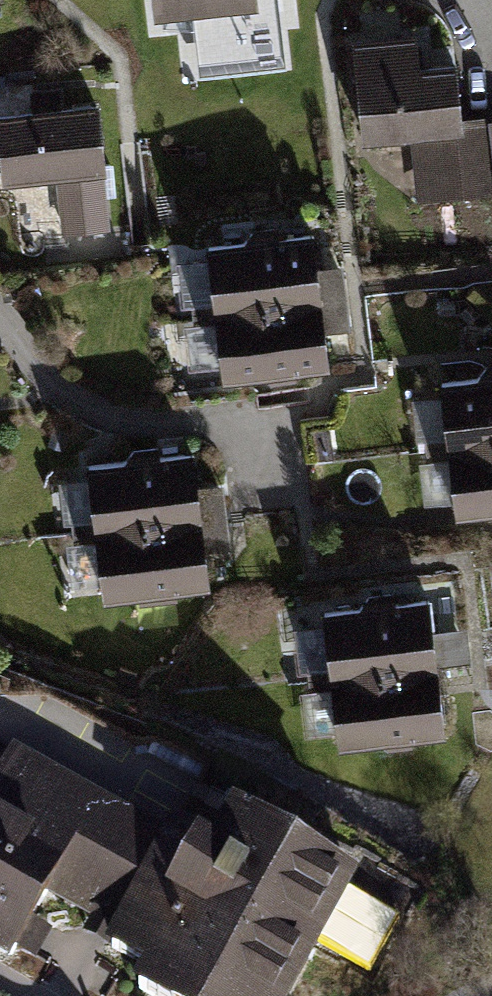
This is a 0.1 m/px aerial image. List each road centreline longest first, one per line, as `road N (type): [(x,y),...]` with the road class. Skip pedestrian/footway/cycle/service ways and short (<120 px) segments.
road 1 (residential): [(0,316),(56,387),(99,414),(253,427),(265,447),(271,503)]

